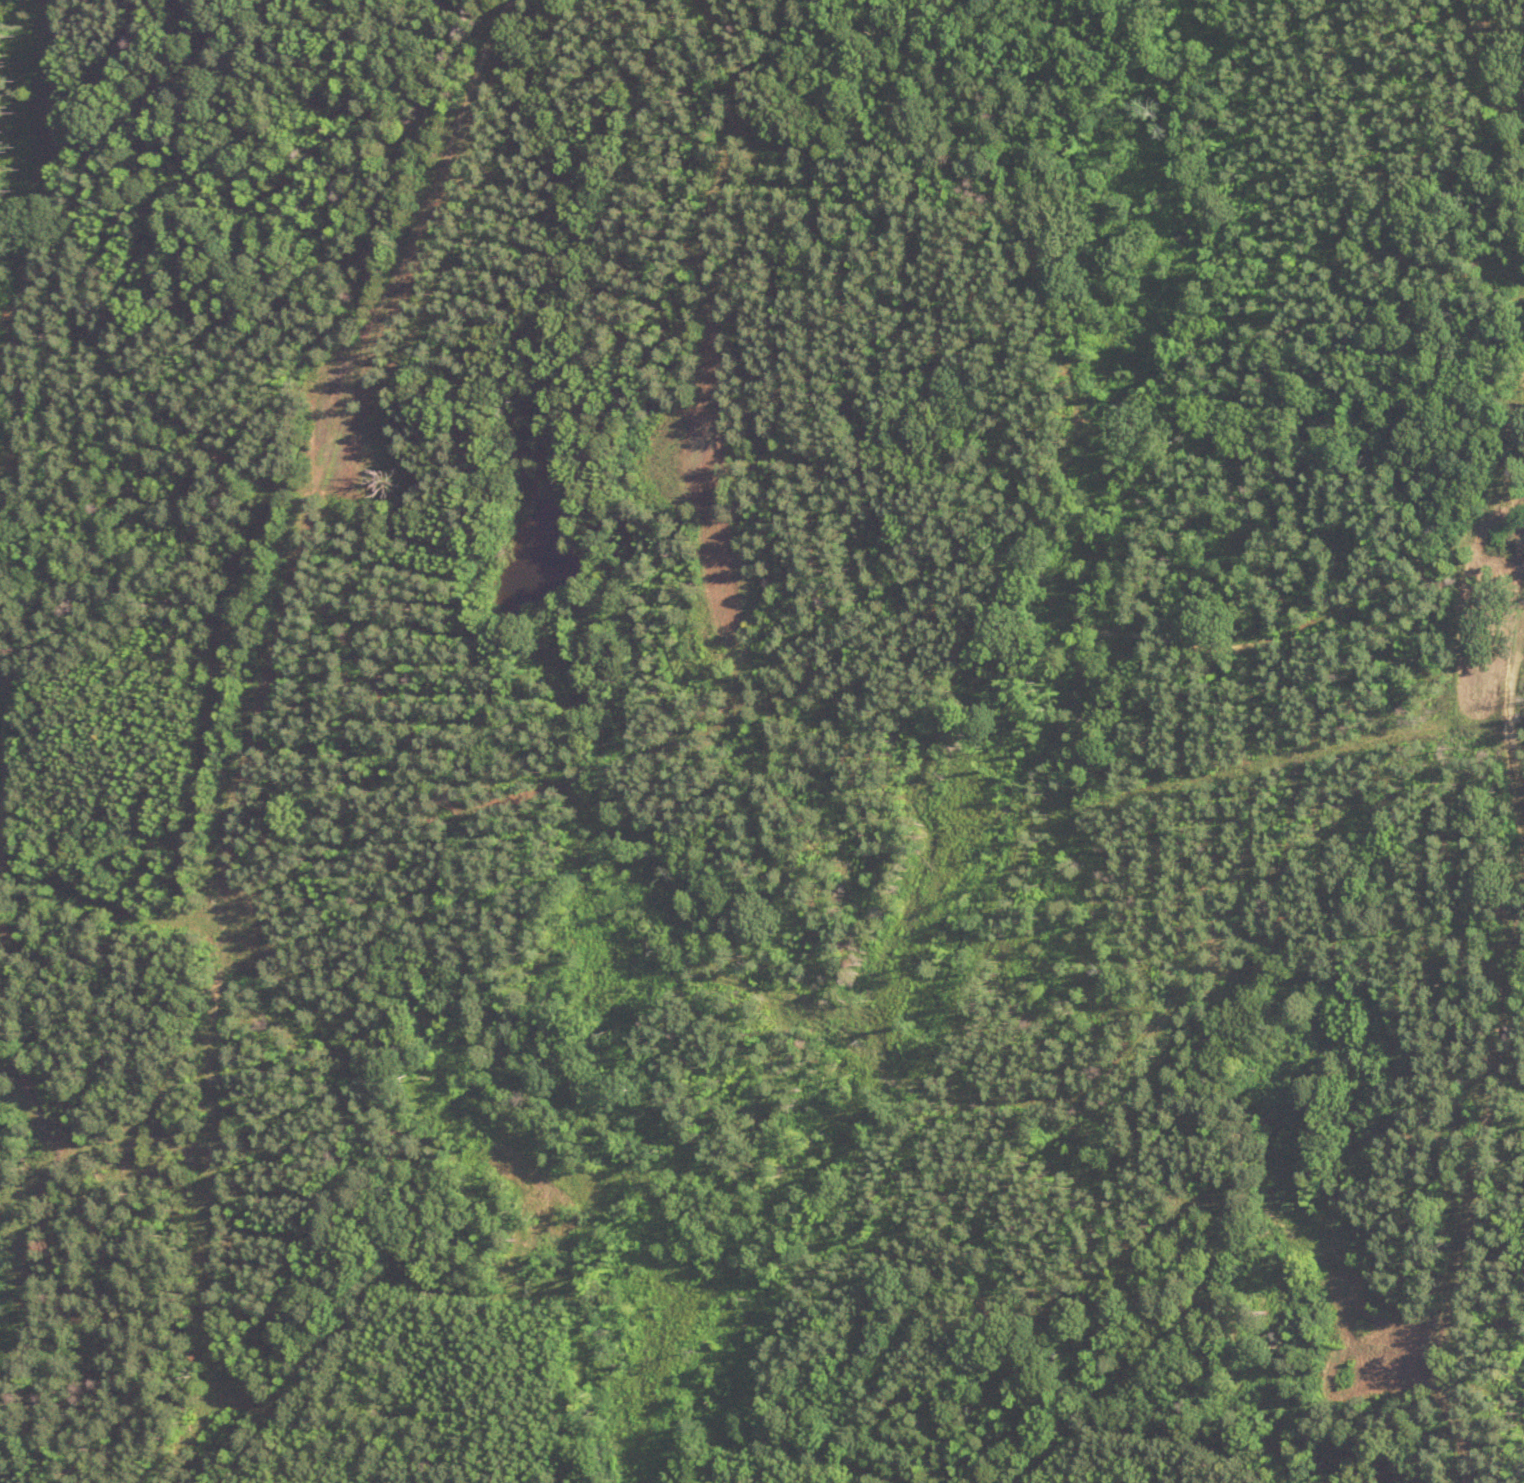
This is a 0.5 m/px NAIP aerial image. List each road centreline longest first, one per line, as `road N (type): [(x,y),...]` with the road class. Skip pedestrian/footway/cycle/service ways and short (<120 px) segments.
road 1 (residential): [(1523,855),(1463,1120)]
road 2 (residential): [(1523,444),(1494,470),(1487,517),(1523,680)]

